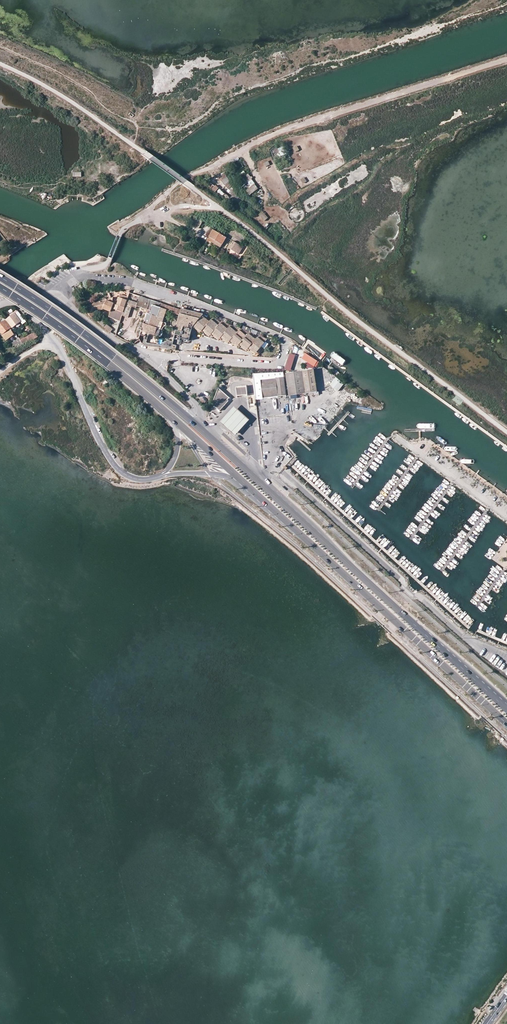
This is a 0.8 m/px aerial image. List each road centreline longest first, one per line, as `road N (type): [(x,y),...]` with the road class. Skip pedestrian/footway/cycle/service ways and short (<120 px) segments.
road 1 (primary): [(506,709),(192,421)]
road 2 (track): [(506,59),(290,127),(187,176),(139,221)]
road 3 (primary): [(251,490),(506,723)]
road 4 (primary): [(192,421),(0,278)]
road 5 (primary): [(0,289),(175,421)]
road 6 (unclassified): [(167,474),(144,480),(119,470),(53,341)]

